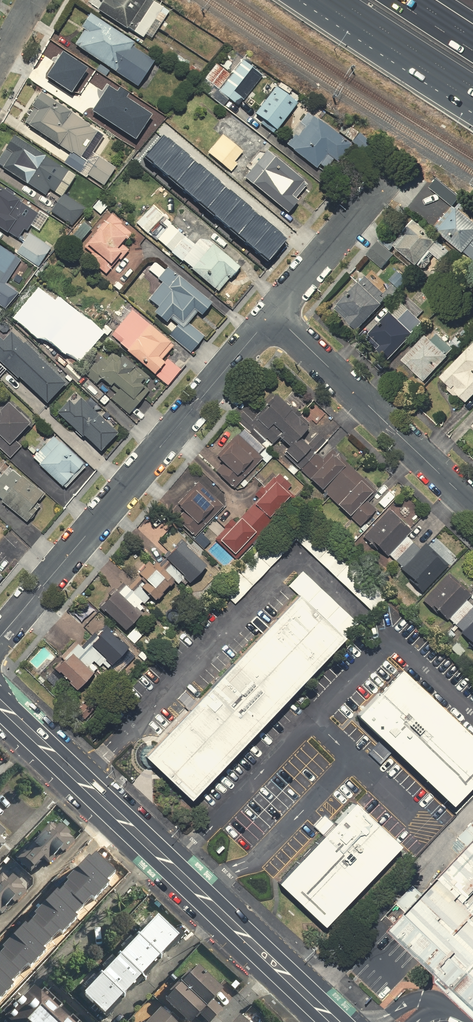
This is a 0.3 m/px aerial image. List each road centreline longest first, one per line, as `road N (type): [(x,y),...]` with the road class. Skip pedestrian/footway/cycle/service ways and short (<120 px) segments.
road 1 (primary): [(0,704),(336,1021)]
road 2 (residential): [(0,637),(272,313)]
road 3 (residential): [(272,313),(472,504)]
road 4 (residential): [(272,313),(395,168)]
road 5 (motorway): [(472,109),(372,22)]

